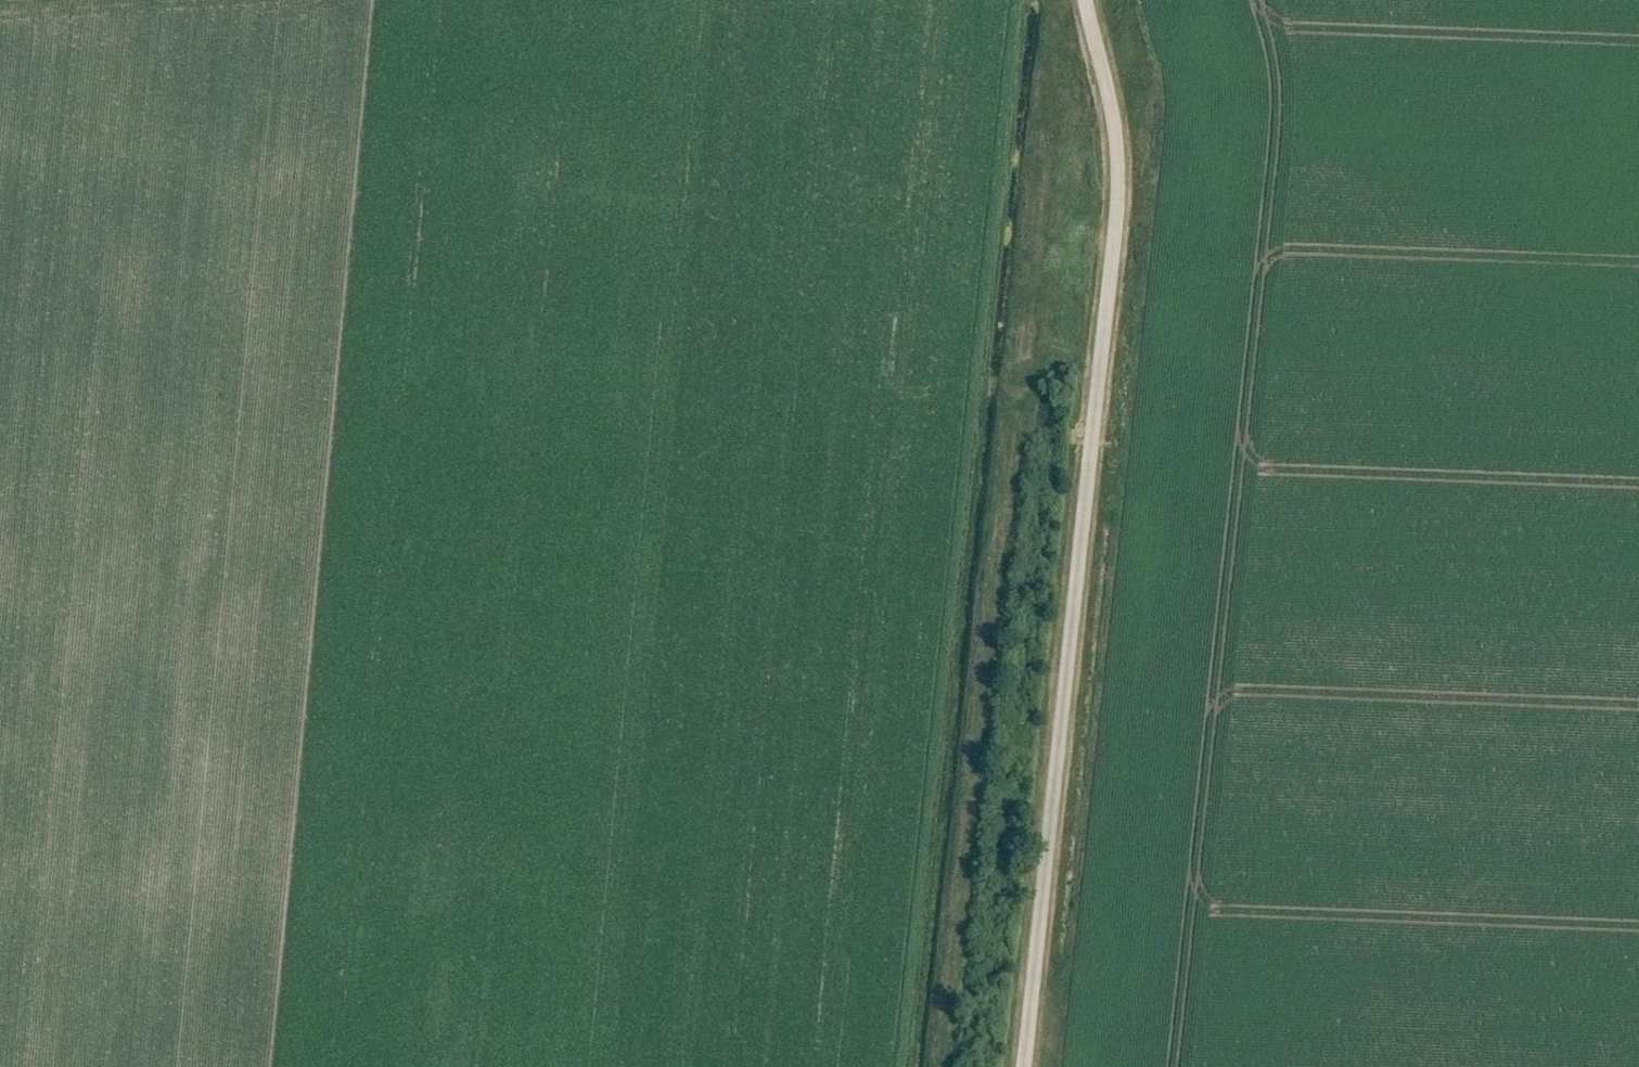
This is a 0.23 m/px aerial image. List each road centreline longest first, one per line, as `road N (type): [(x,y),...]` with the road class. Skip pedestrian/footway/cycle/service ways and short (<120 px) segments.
road 1 (unclassified): [(1023,1066),(1120,207),(1086,0)]

